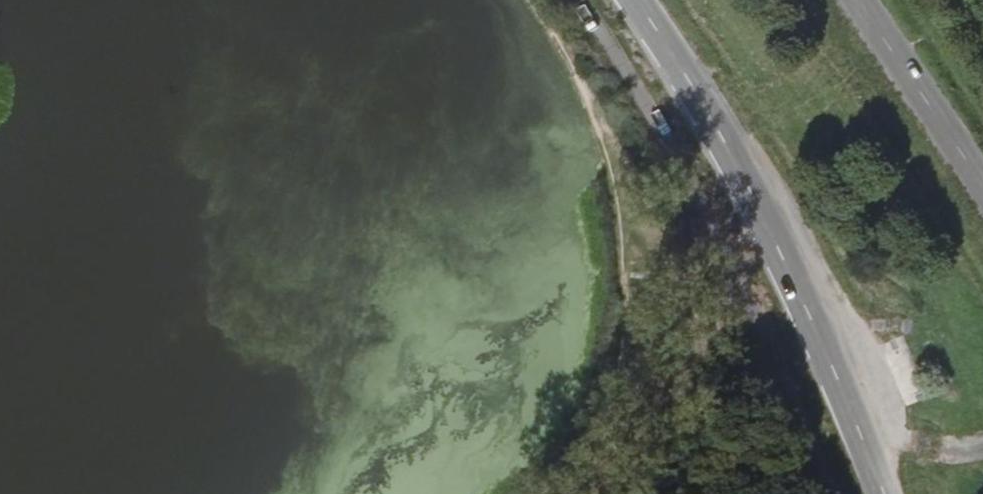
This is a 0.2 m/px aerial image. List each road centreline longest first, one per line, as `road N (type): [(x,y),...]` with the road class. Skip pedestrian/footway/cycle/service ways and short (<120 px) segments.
road 1 (secondary): [(631,0),(684,76),(801,299),(883,493)]
road 2 (unclassified): [(577,0),(739,280),(824,493)]
road 3 (secondary): [(982,186),(858,0)]

